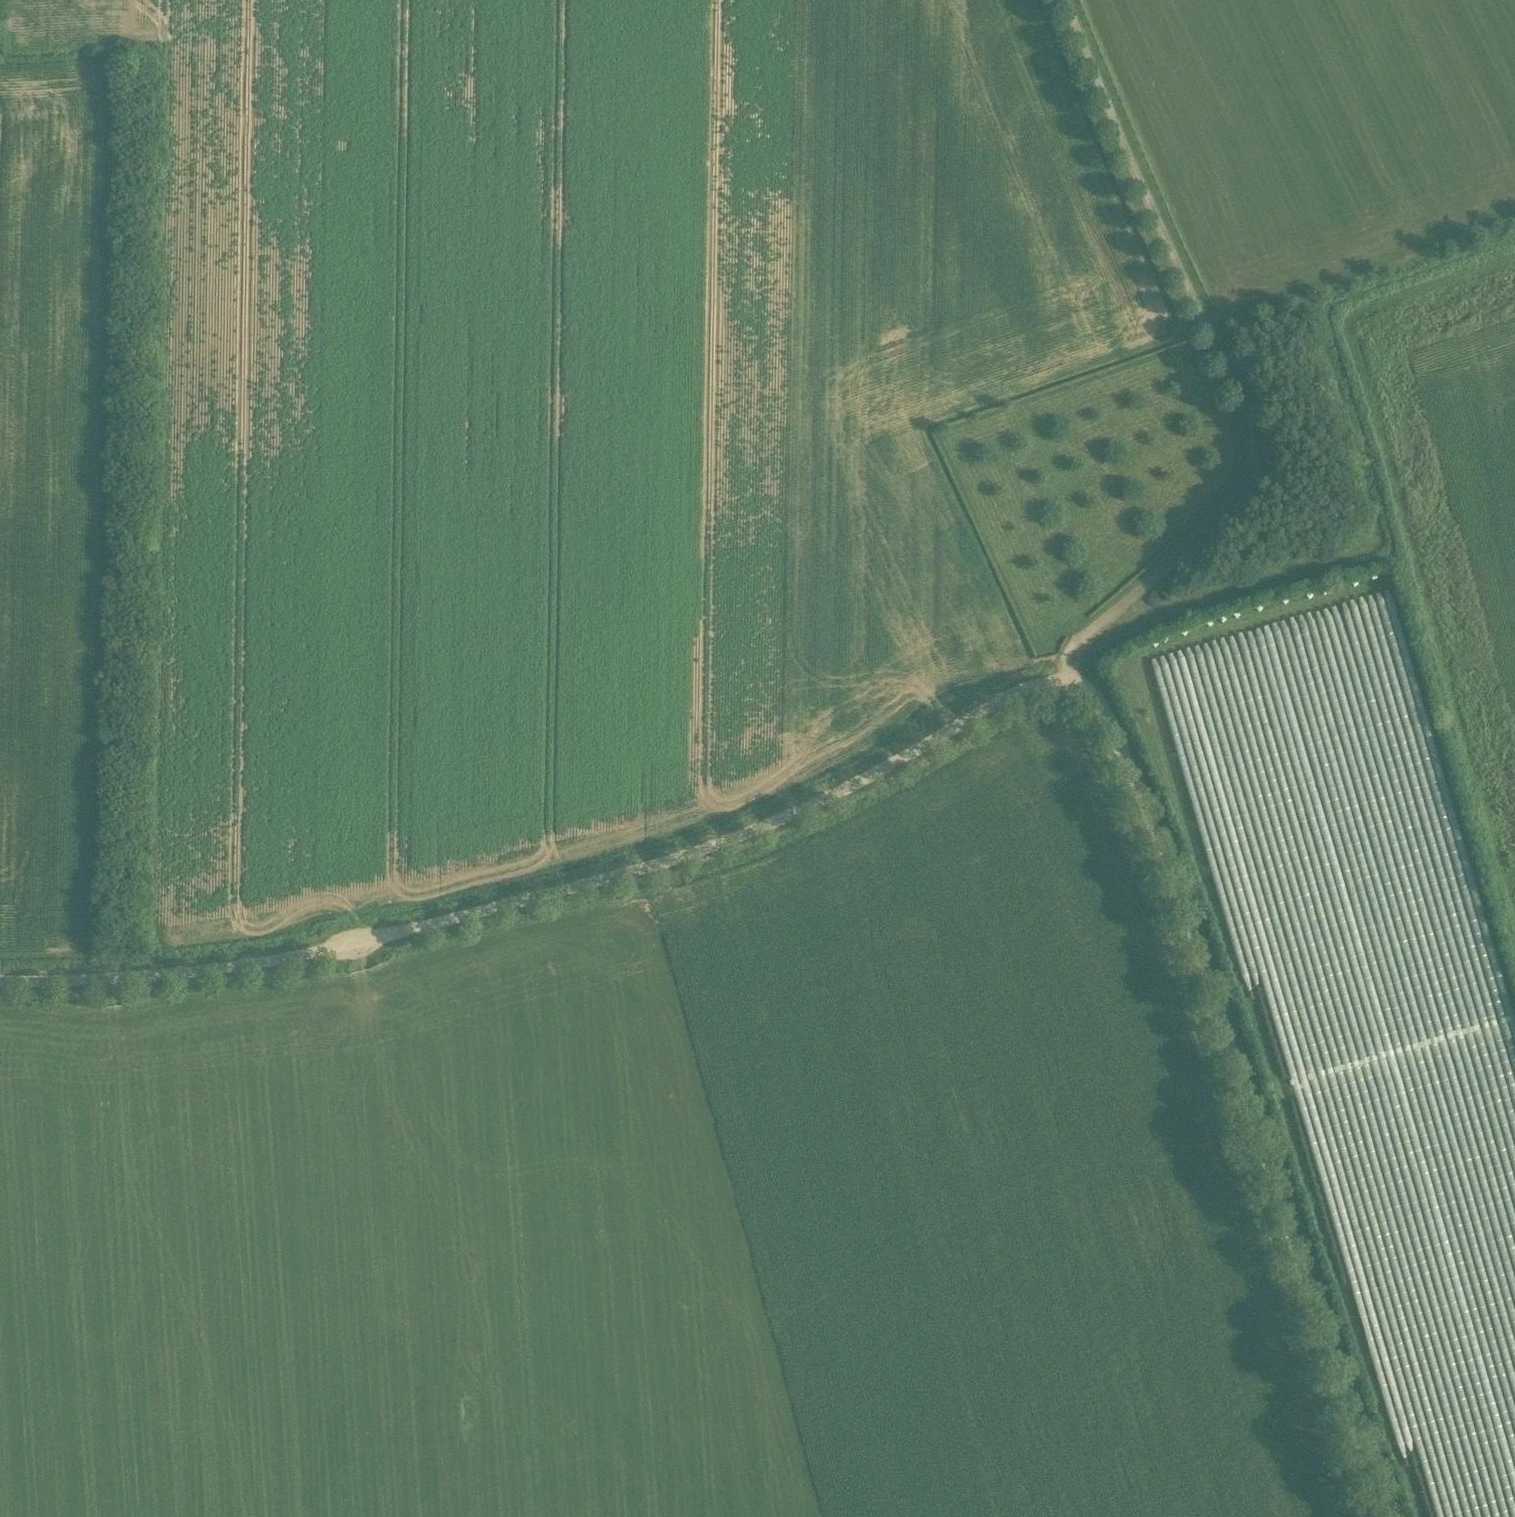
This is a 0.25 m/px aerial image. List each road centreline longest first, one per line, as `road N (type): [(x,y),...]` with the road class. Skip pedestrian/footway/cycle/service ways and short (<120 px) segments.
road 1 (unclassified): [(1387,1516),(1175,880),(1121,751),(1089,696),(1064,684),(1034,684),(856,784),(724,841),(458,917),(221,969),(0,981)]
road 2 (track): [(1064,684),(1081,634),(1231,507),(1254,456),(1238,379),(1077,0)]

